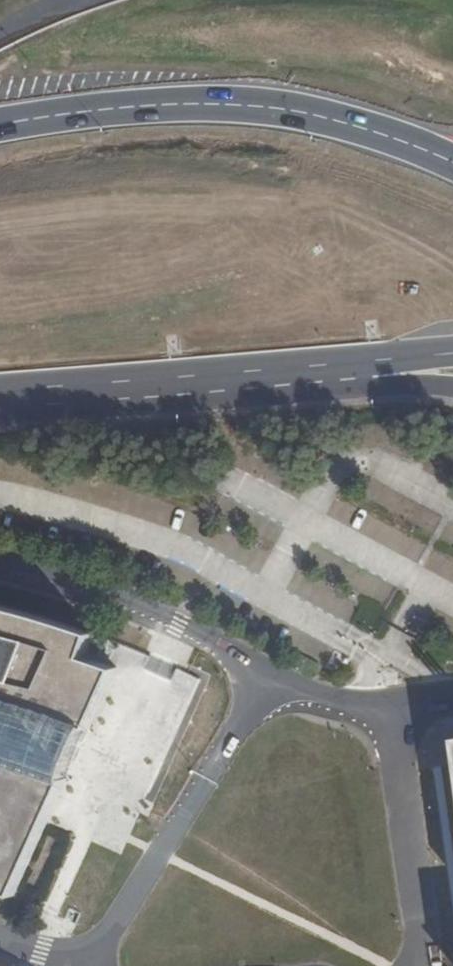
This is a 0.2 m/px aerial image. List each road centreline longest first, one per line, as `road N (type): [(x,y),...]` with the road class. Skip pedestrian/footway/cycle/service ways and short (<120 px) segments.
road 1 (primary): [(452,164),(281,110),(119,108),(0,128)]
road 2 (tertiary): [(348,372),(0,399)]

